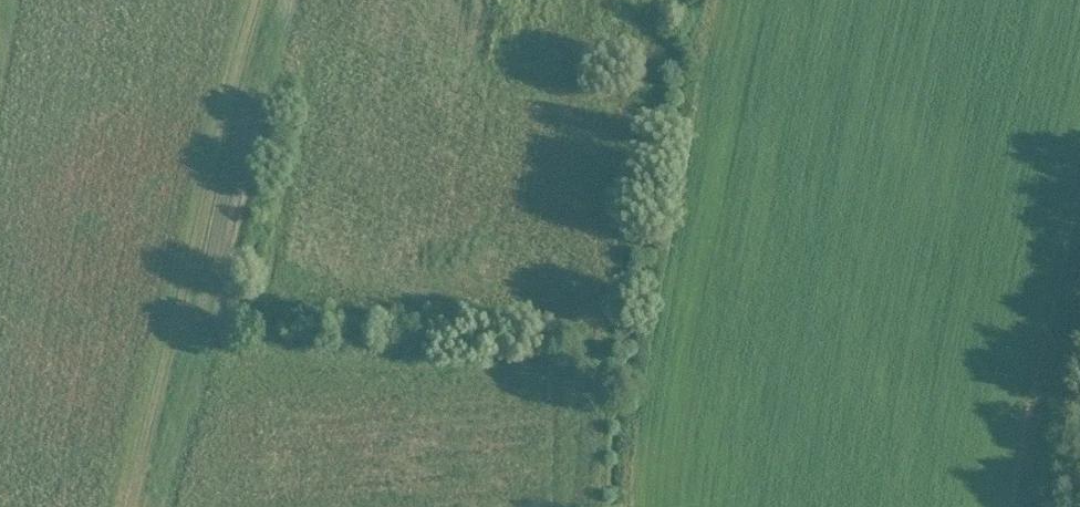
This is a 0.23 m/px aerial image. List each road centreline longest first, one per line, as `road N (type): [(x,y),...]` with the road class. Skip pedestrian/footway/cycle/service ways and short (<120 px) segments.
road 1 (track): [(1021,506),(1079,259)]

